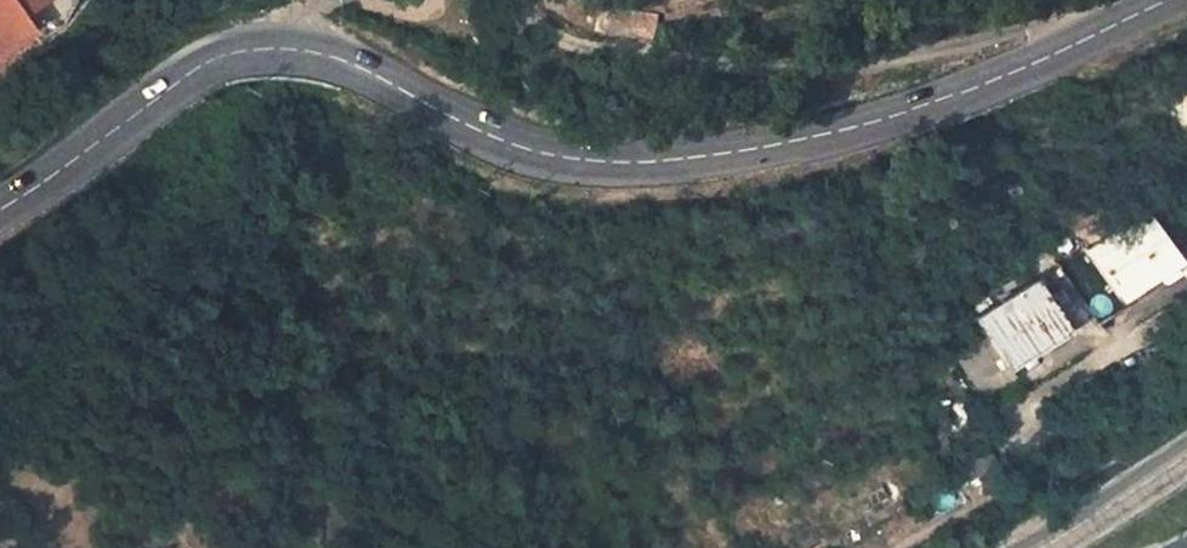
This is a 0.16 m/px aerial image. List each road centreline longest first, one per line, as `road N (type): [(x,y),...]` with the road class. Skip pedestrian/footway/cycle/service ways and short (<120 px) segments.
road 1 (secondary): [(1167,0),(1006,71),(831,127),(707,147),(550,149),(306,44),(177,78),(0,197)]
road 2 (secondary): [(1033,547),(1186,449)]

